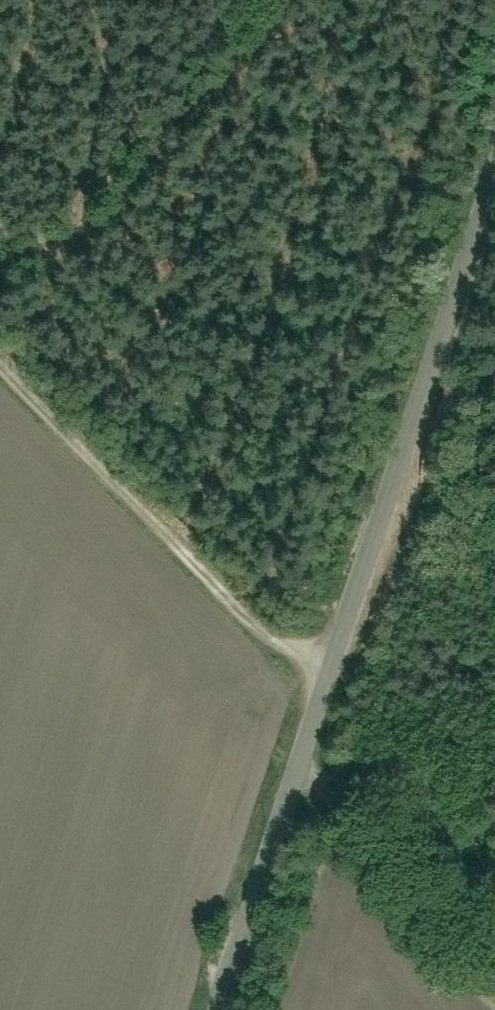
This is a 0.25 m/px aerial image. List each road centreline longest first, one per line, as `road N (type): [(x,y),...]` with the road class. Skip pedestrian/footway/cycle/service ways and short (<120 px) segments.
road 1 (residential): [(494,202),(225,1009)]
road 2 (track): [(0,369),(264,629),(341,663)]

